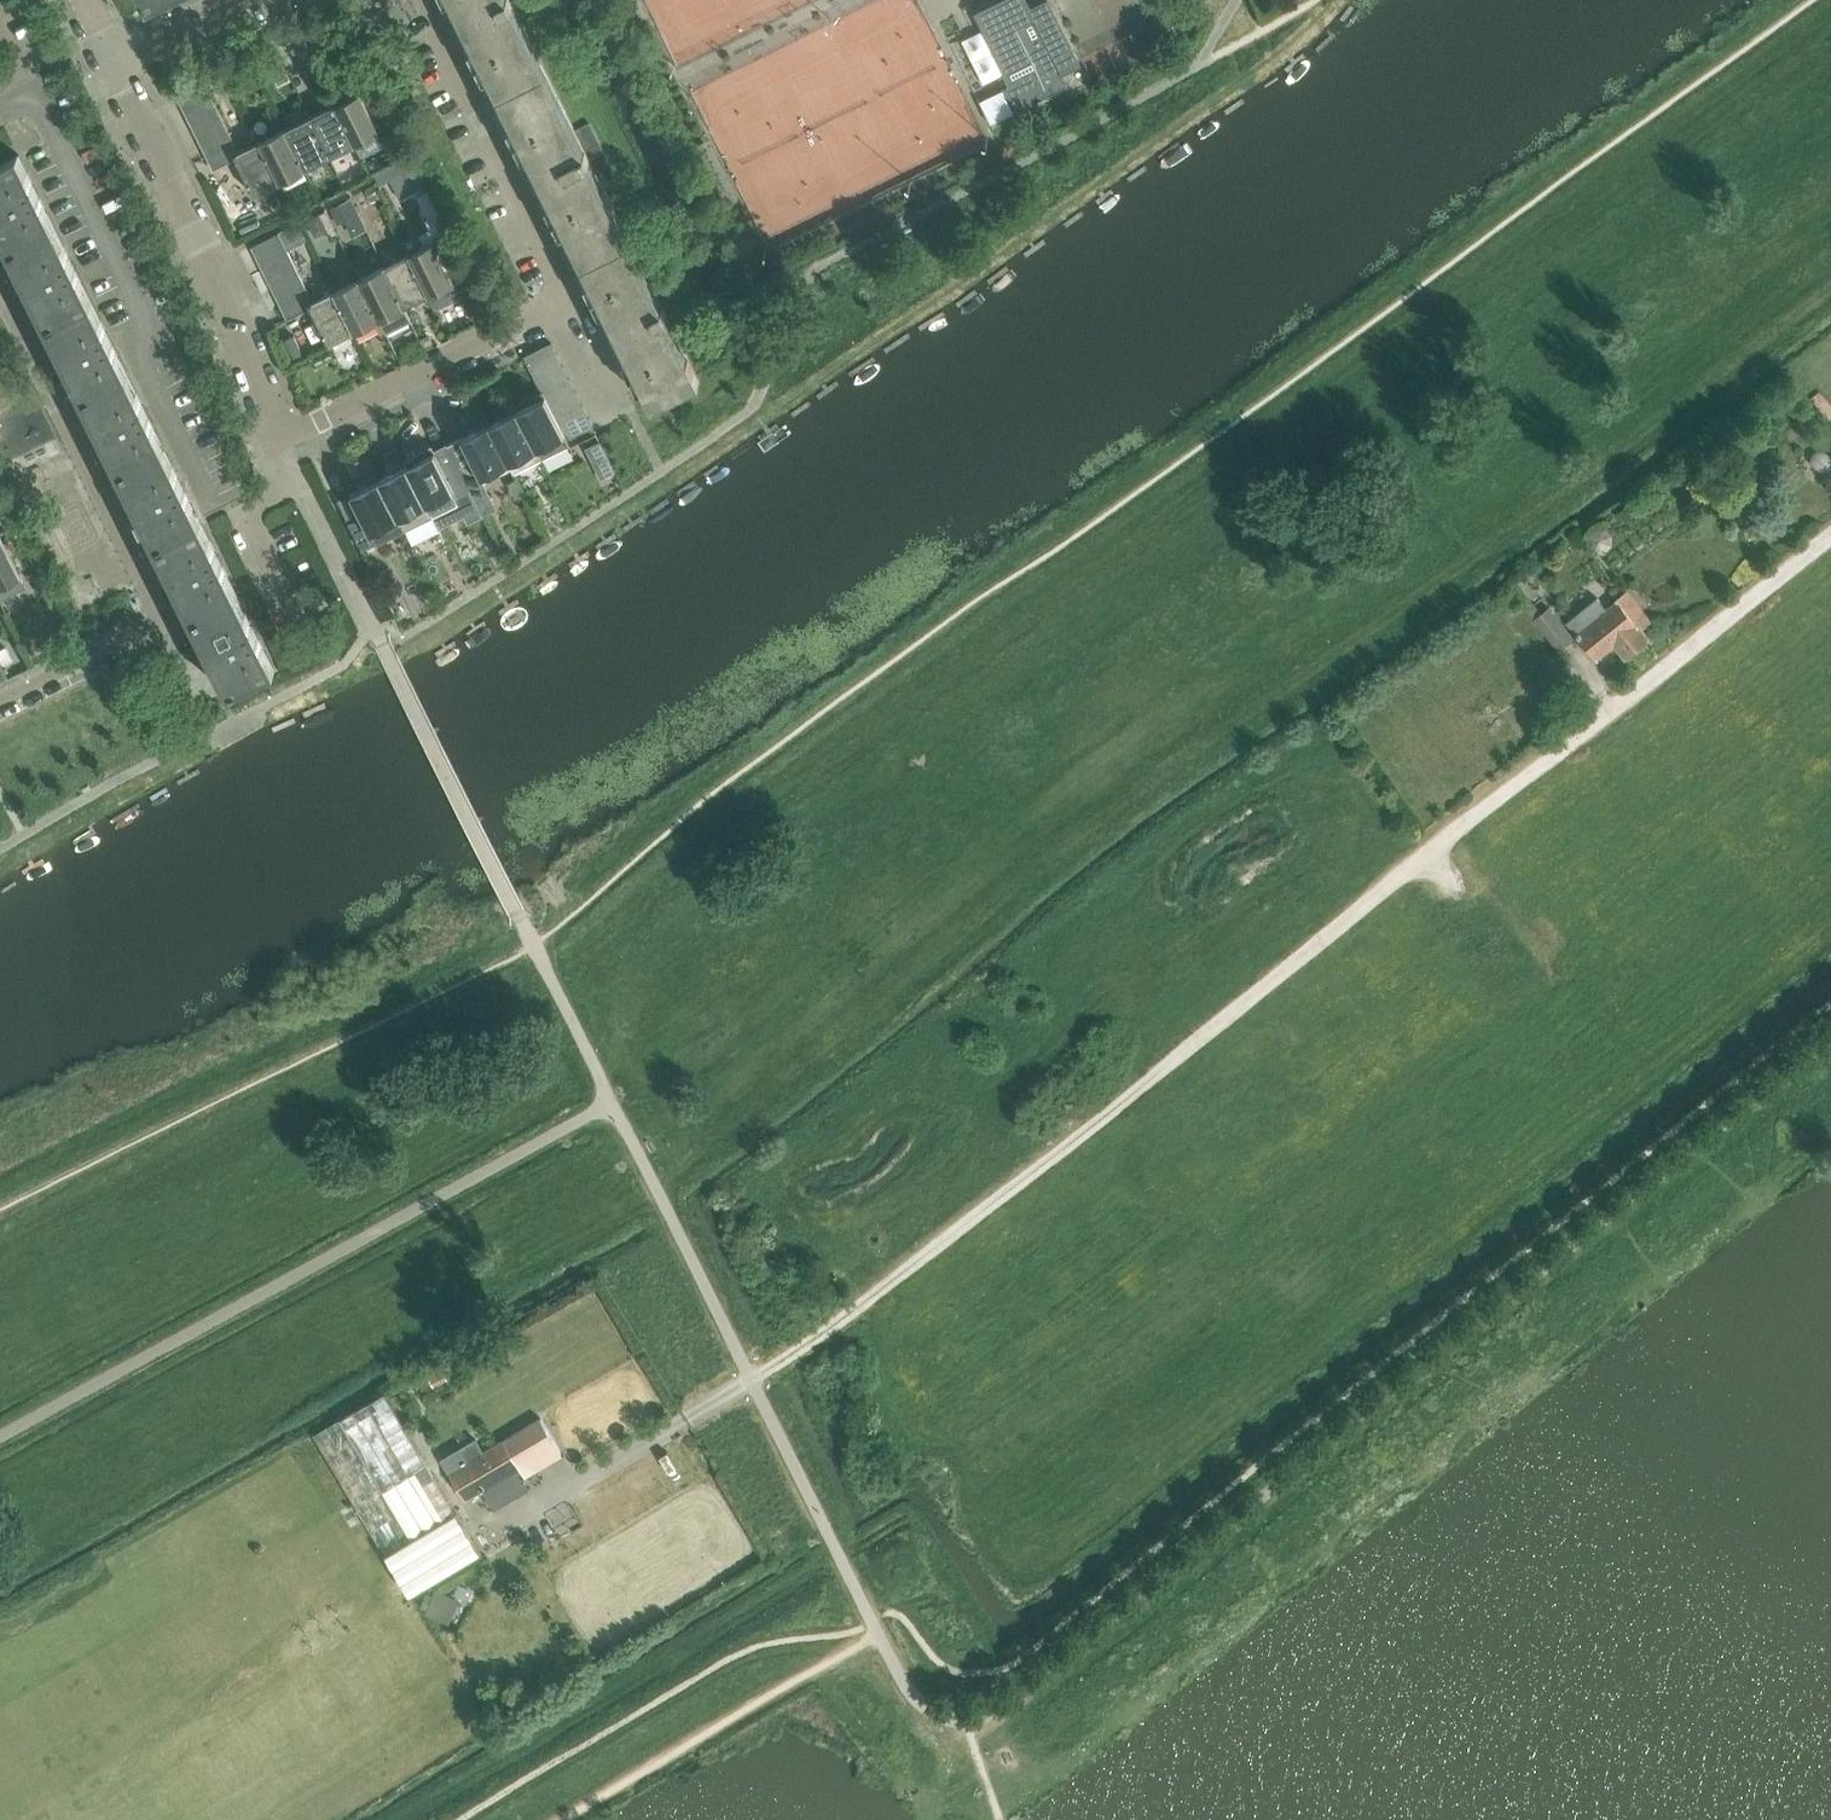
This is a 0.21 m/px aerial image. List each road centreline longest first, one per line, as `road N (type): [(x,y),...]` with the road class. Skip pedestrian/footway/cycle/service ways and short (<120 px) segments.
road 1 (residential): [(291,435),(564,301),(422,0)]
road 2 (residential): [(0,704),(164,621),(0,282)]
road 3 (residential): [(291,435),(111,63)]
road 4 (residential): [(240,0),(111,63)]

